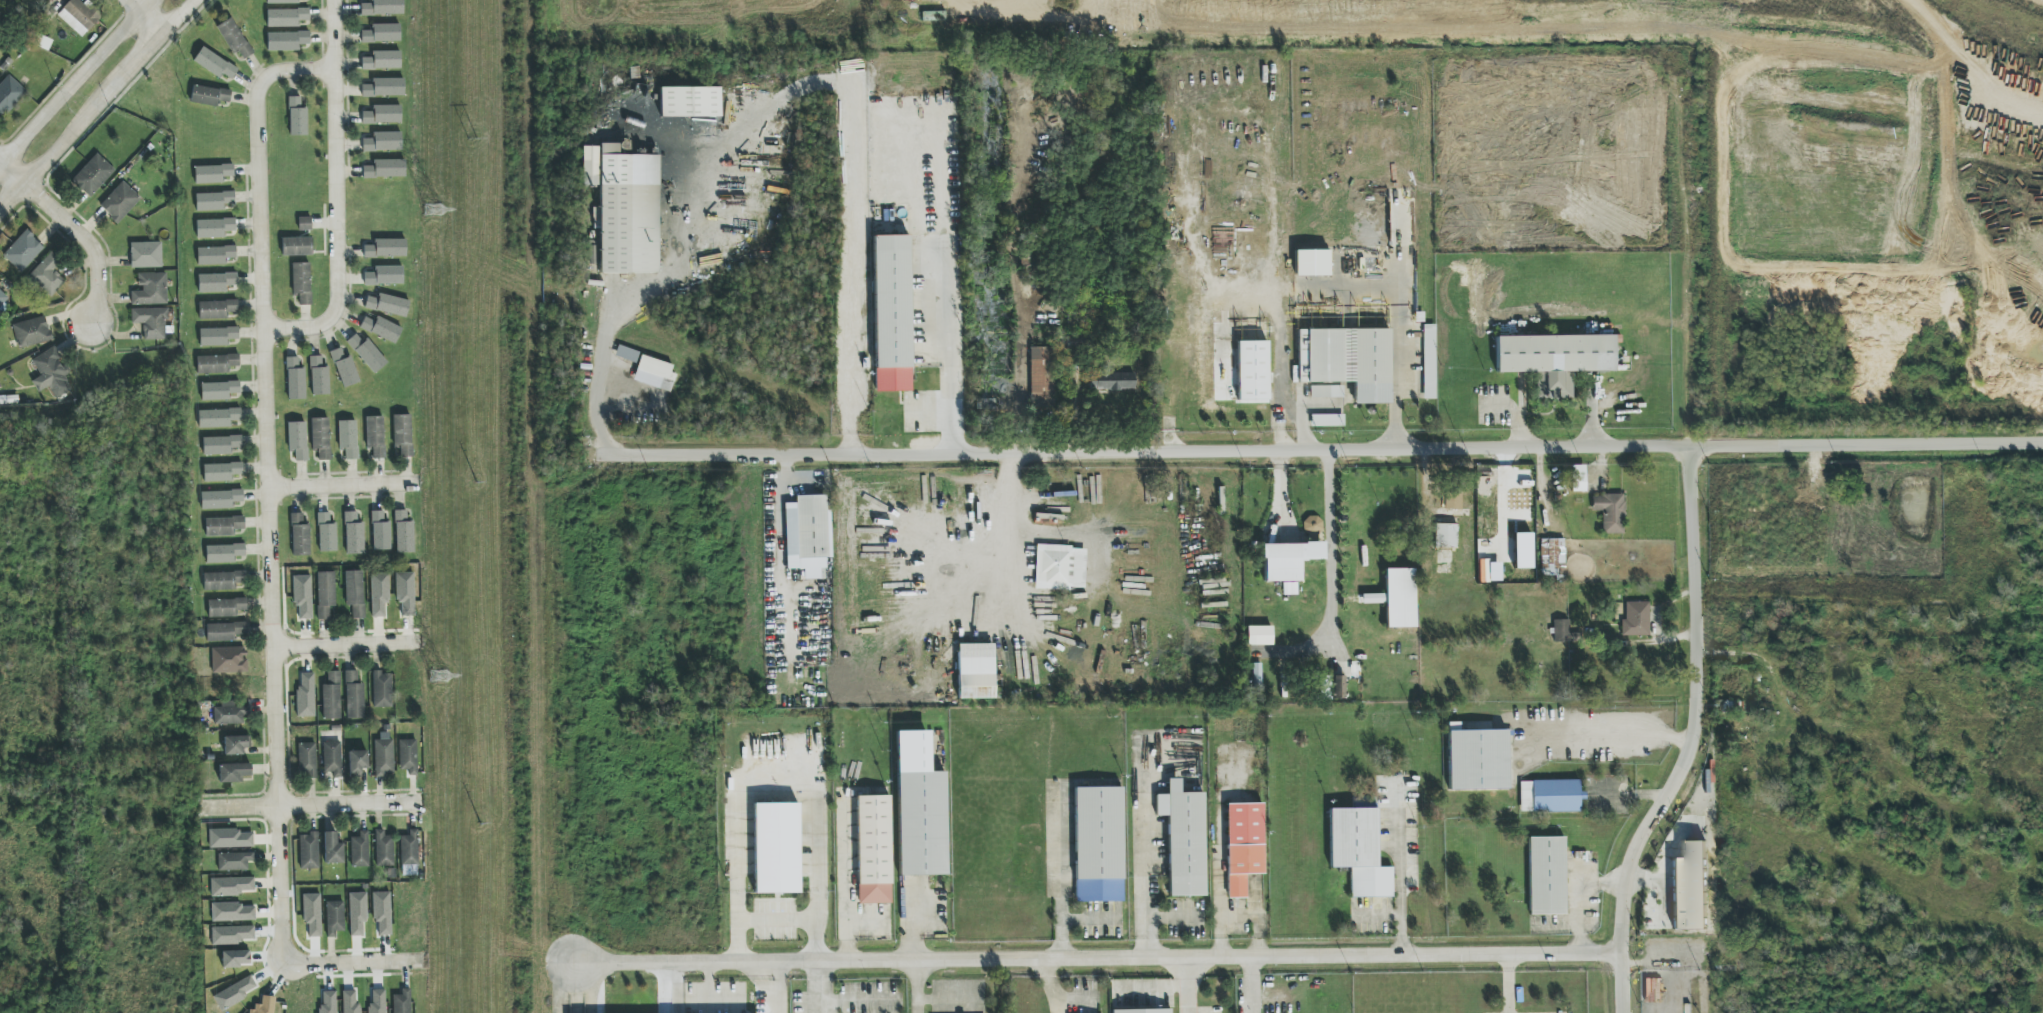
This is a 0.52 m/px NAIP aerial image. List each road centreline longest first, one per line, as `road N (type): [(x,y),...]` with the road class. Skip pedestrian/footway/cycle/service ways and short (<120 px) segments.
road 1 (residential): [(2042,440),(615,452),(594,414),(607,321)]
road 2 (residential): [(1621,954),(577,963)]
road 3 (residential): [(284,967),(255,102),(277,72),(334,71)]
road 4 (residential): [(1695,474),(1695,718),(1691,743),(1623,878),(1621,954)]
road 5 (residential): [(1694,22),(1695,474)]
road 6 (residential): [(334,0),(338,296),(332,313),(311,328),(263,330)]
road 7 (tertiary): [(149,0),(0,163)]
road 8 (residential): [(201,809),(418,804)]
road 9 (residential): [(23,182),(100,253),(102,301),(92,326)]
road 10 (residential): [(268,492),(416,483)]
road 11 (residential): [(274,649),(419,644)]
road 12 (residential): [(284,967),(425,962)]
road 13 (tertiary): [(23,182),(117,81)]

